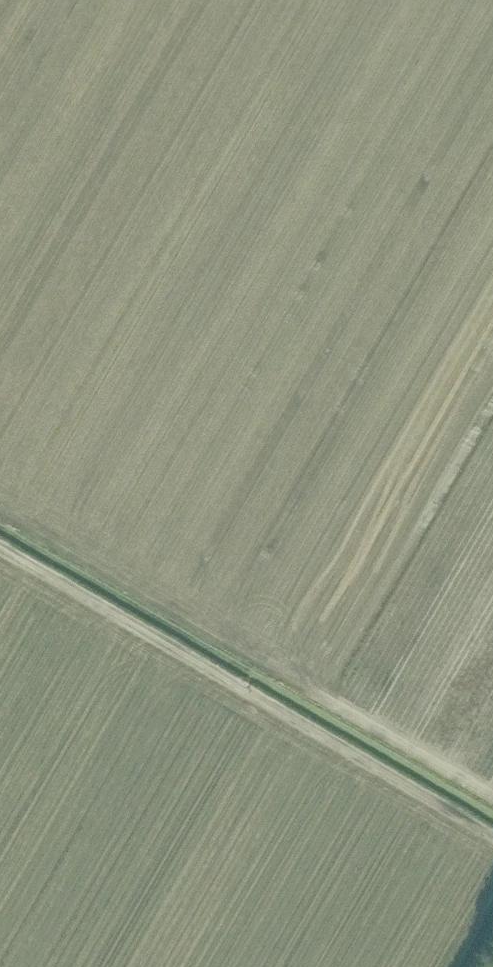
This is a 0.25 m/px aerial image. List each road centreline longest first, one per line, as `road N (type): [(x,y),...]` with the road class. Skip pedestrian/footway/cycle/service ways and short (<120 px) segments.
road 1 (track): [(492,836),(0,544)]
road 2 (track): [(0,508),(492,794)]

